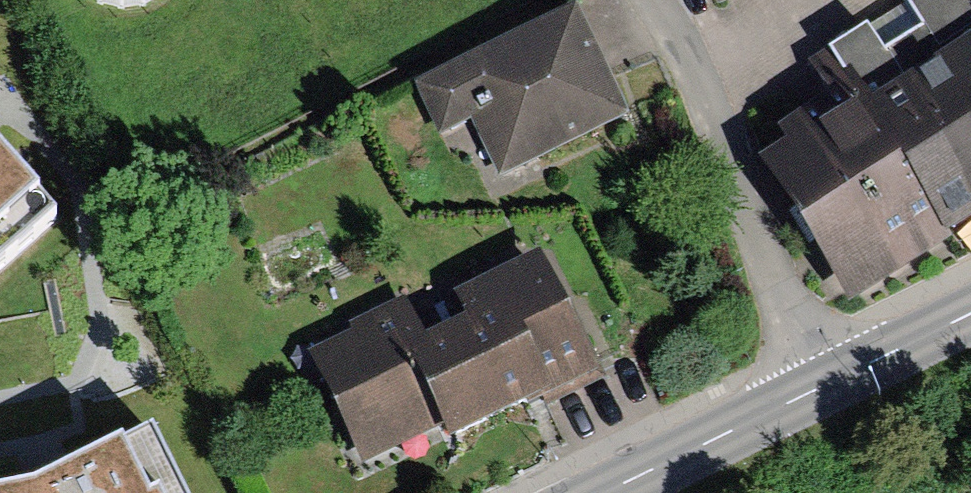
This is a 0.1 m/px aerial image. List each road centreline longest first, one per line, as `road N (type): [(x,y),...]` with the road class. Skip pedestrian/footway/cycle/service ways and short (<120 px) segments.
road 1 (residential): [(819,385),(639,0)]
road 2 (tertiary): [(600,492),(819,385)]
road 3 (tertiary): [(819,385),(970,312)]

